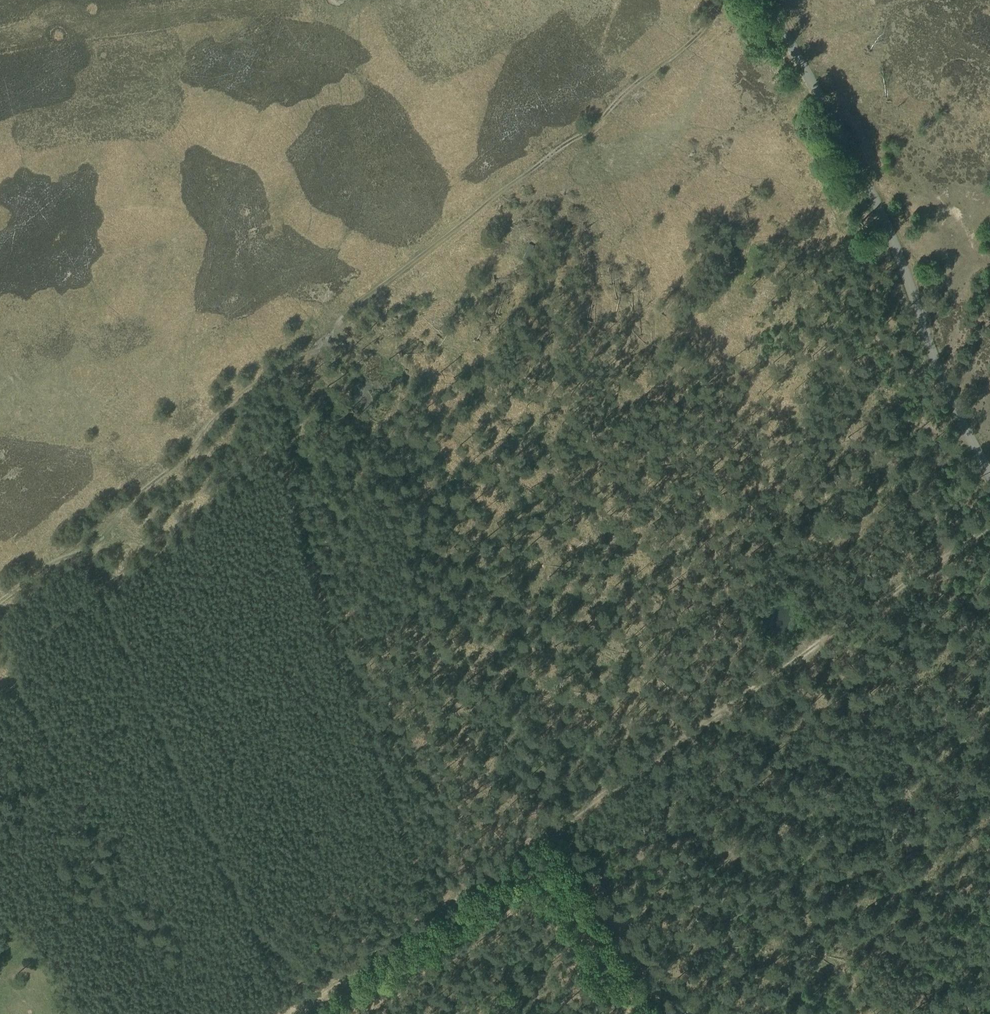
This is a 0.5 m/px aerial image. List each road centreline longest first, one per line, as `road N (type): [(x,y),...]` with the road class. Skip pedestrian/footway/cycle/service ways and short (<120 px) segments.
road 1 (track): [(729,0),(702,35),(280,370),(246,410),(0,594)]
road 2 (track): [(302,1013),(989,526)]
road 3 (unclassified): [(989,488),(910,289),(765,0)]

